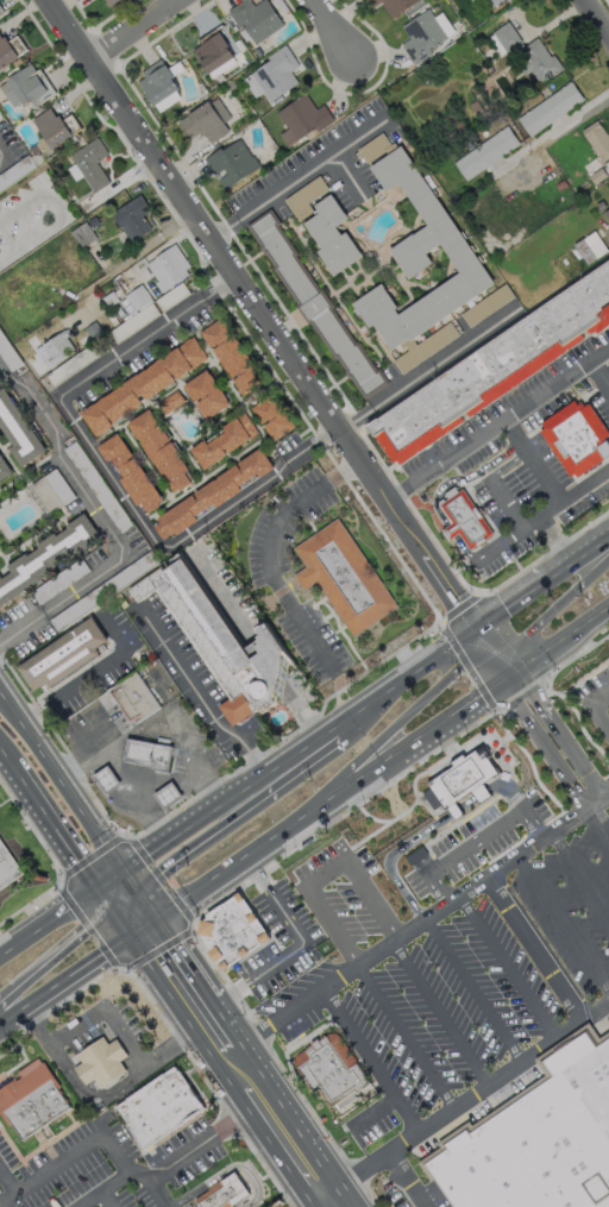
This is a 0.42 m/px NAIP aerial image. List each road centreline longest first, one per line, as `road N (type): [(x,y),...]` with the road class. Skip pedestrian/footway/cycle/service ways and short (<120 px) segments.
road 1 (residential): [(509,680),(52,0)]
road 2 (primary): [(157,917),(608,609)]
road 3 (primary): [(473,624),(123,872)]
road 4 (primary): [(290,826),(341,767),(472,672),(473,624)]
road 5 (primary): [(343,744),(140,893)]
road 6 (primary): [(123,872),(0,686)]
road 7 (primary): [(127,933),(236,1094)]
road 8 (primary): [(335,1183),(239,1041)]
road 9 (primary): [(608,567),(519,630),(509,680)]
road 10 (primary): [(12,772),(95,889)]
road 11 (primary): [(0,987),(108,910)]
road 12 (primary): [(236,1094),(309,1201)]
road 13 (primary): [(26,1005),(127,933)]

